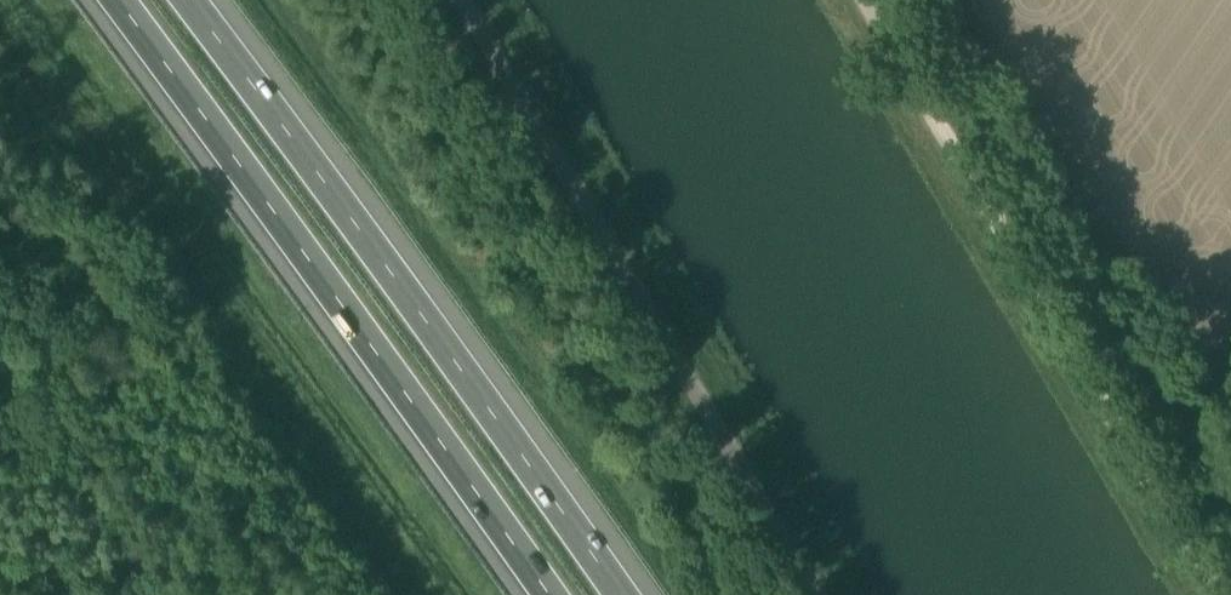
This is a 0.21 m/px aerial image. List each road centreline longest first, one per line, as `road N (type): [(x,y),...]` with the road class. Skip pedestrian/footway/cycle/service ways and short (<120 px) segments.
road 1 (motorway): [(105,0),(315,274),(543,594)]
road 2 (motorway): [(617,594),(379,258),(182,0)]
road 3 (track): [(1218,594),(857,0)]
road 4 (unclassified): [(813,594),(461,0)]

